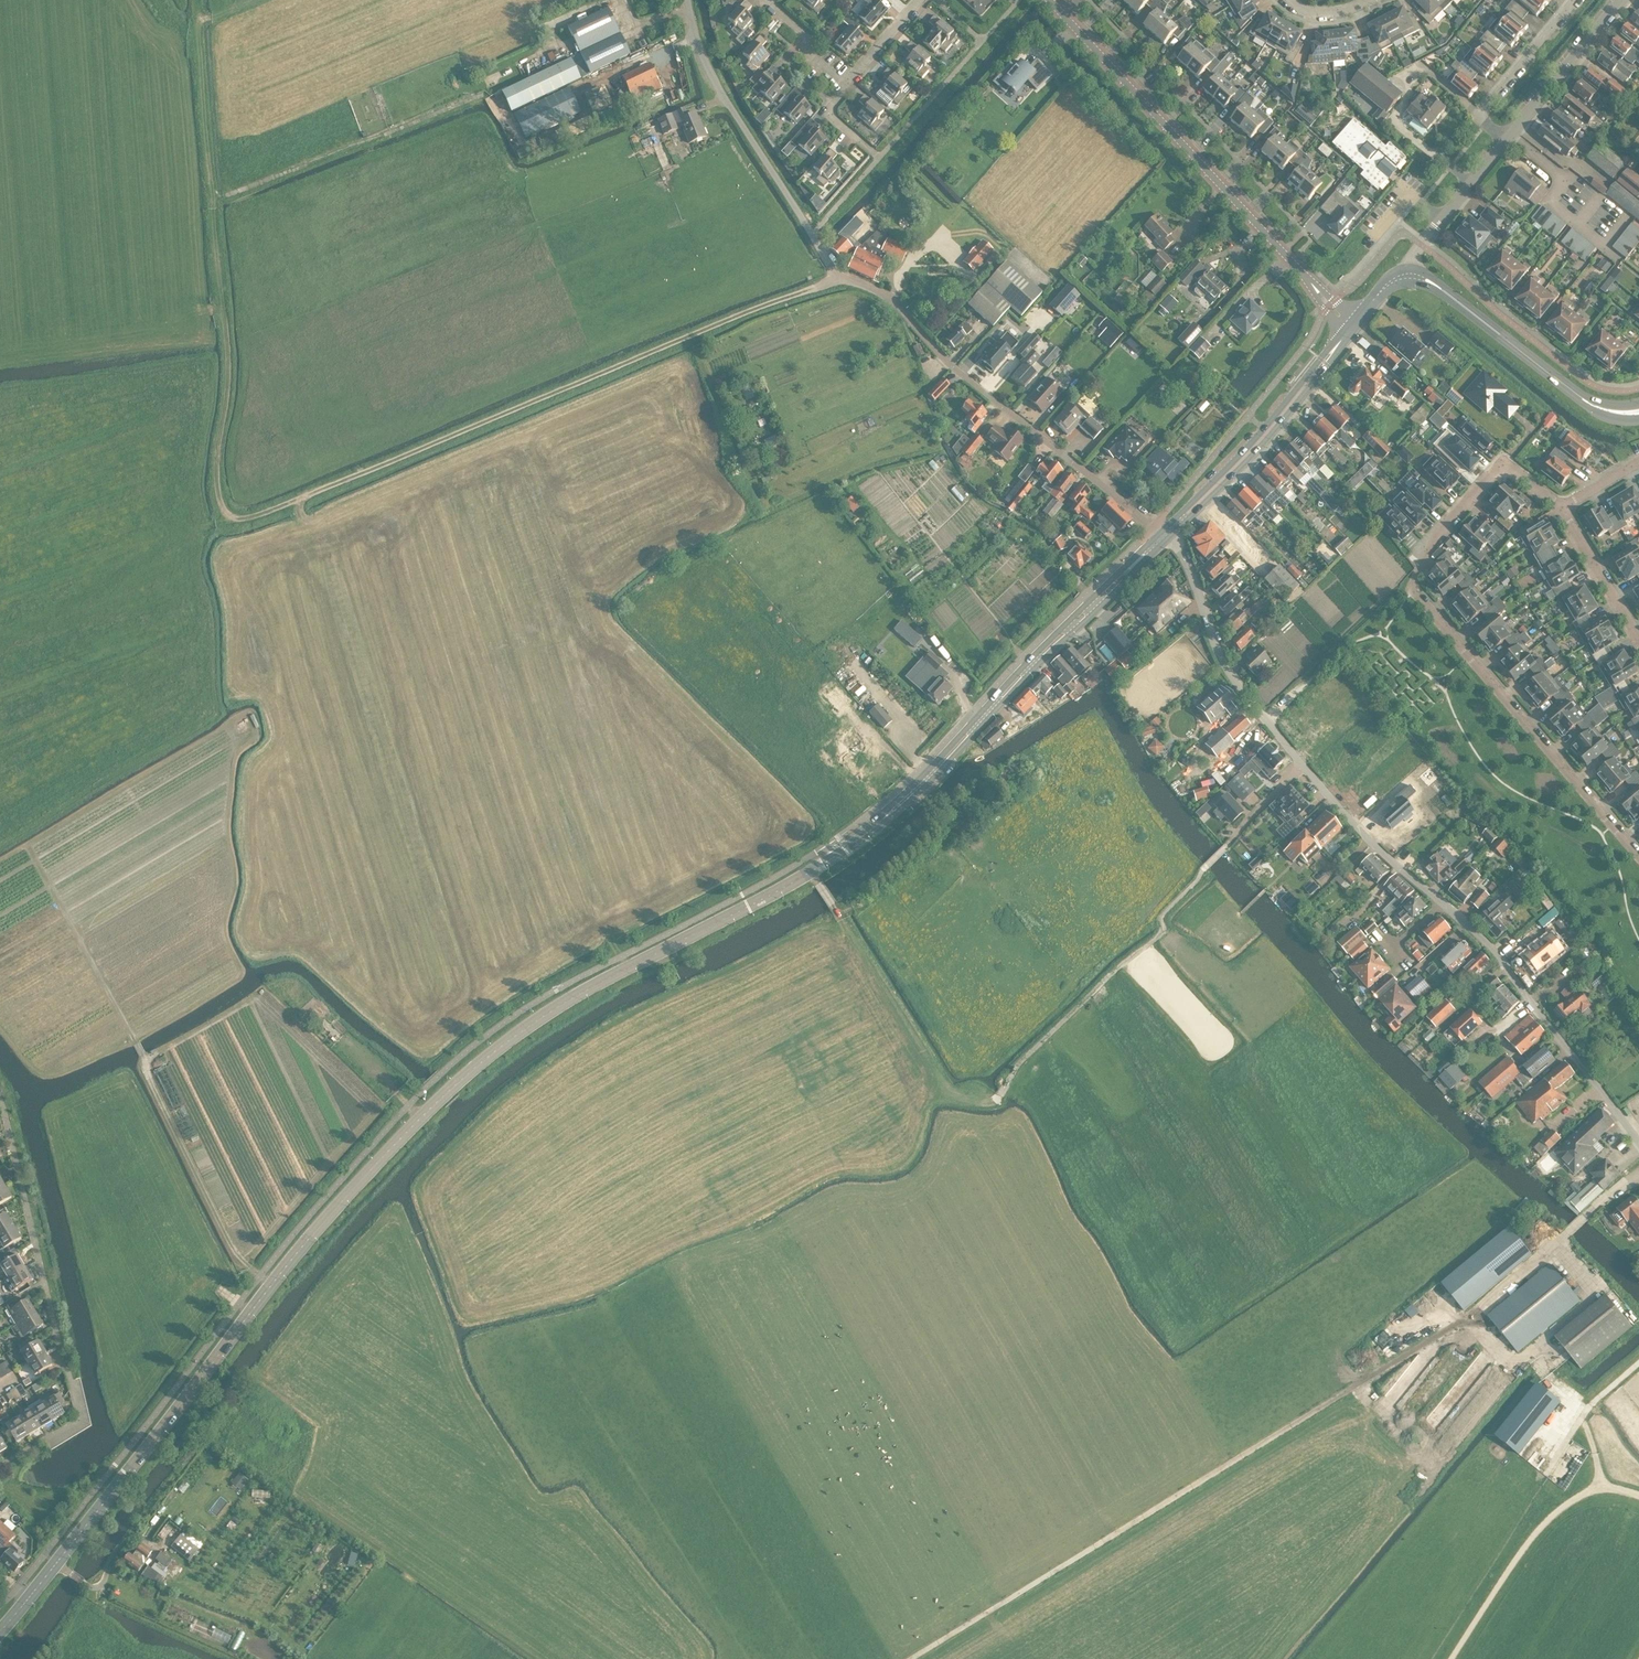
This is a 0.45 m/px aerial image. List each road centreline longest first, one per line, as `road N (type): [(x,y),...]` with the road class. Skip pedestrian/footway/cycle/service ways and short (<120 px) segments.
road 1 (secondary): [(56,1563),(340,1205),(458,1081),(536,1018),(834,859),(923,782),(1165,534)]
road 2 (track): [(197,0),(228,351),(216,477),(228,514),(248,517),(298,498),(838,274)]
road 3 (track): [(912,1658),(1464,1322),(1638,1173)]
road 4 (residential): [(1638,1137),(1505,966),(1331,801),(1266,720),(1223,663),(1184,555),(1165,534)]
road 5 (unclassified): [(1165,534),(948,363),(895,302),(838,274),(723,96),(693,36),(688,0)]
road 6 (residential): [(1563,507),(1505,464),(1436,534),(1411,587),(1638,853)]
road 7 (track): [(29,847),(144,1058),(210,1205),(237,1253),(274,1286)]
road 8 (track): [(1305,766),(1162,917),(1159,939),(1024,1056),(997,1100)]
road 9 (tertiary): [(1349,328),(1066,16)]
road 10 (secondary): [(1165,534),(1273,425),(1349,328)]
road 11 (track): [(227,194),(484,93)]
road 12 (secondary): [(1409,274),(1430,280),(1592,404),(1638,411)]
road 13 (residential): [(1505,141),(1624,0)]
road 14 (residential): [(1574,0),(1481,115),(1505,141)]
road 15 (track): [(812,872),(843,912),(872,902),(943,836)]
road 16 (residential): [(1409,274),(1420,244),(1505,141)]
road 17 (residential): [(1563,507),(1638,637)]
road 18 (track): [(1638,1363),(1586,1409),(1546,1474)]

